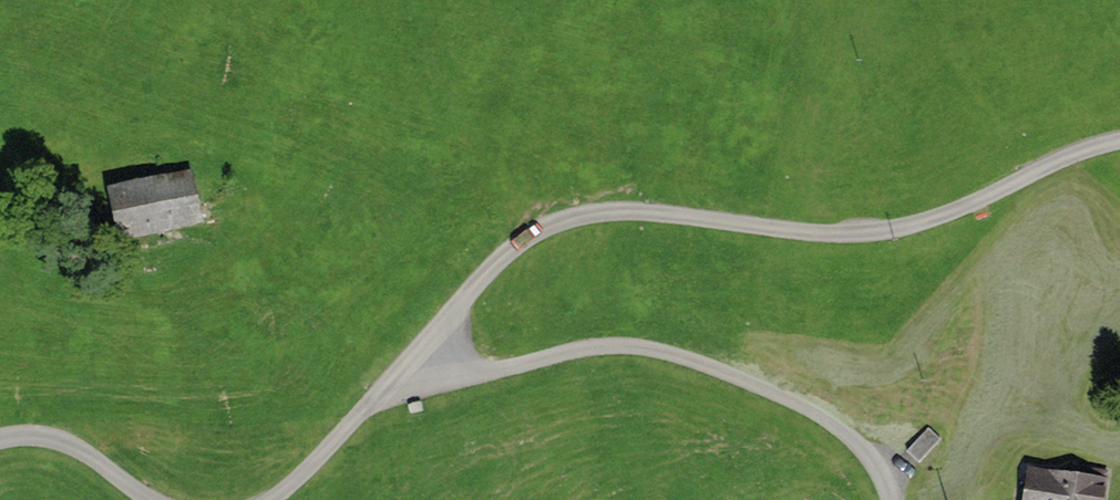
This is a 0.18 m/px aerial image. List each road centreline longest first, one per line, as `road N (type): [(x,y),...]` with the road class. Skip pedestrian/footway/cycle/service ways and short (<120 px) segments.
road 1 (unclassified): [(401,380),(481,276),(559,223),(636,211),(820,233),(910,227),(1119,142)]
road 2 (unclassified): [(401,380),(595,348),(638,349),(726,371),(826,419),(869,454),(892,499)]
road 3 (unclassified): [(270,499),(401,380)]
road 4 (unclassified): [(0,441),(60,442),(152,499)]

